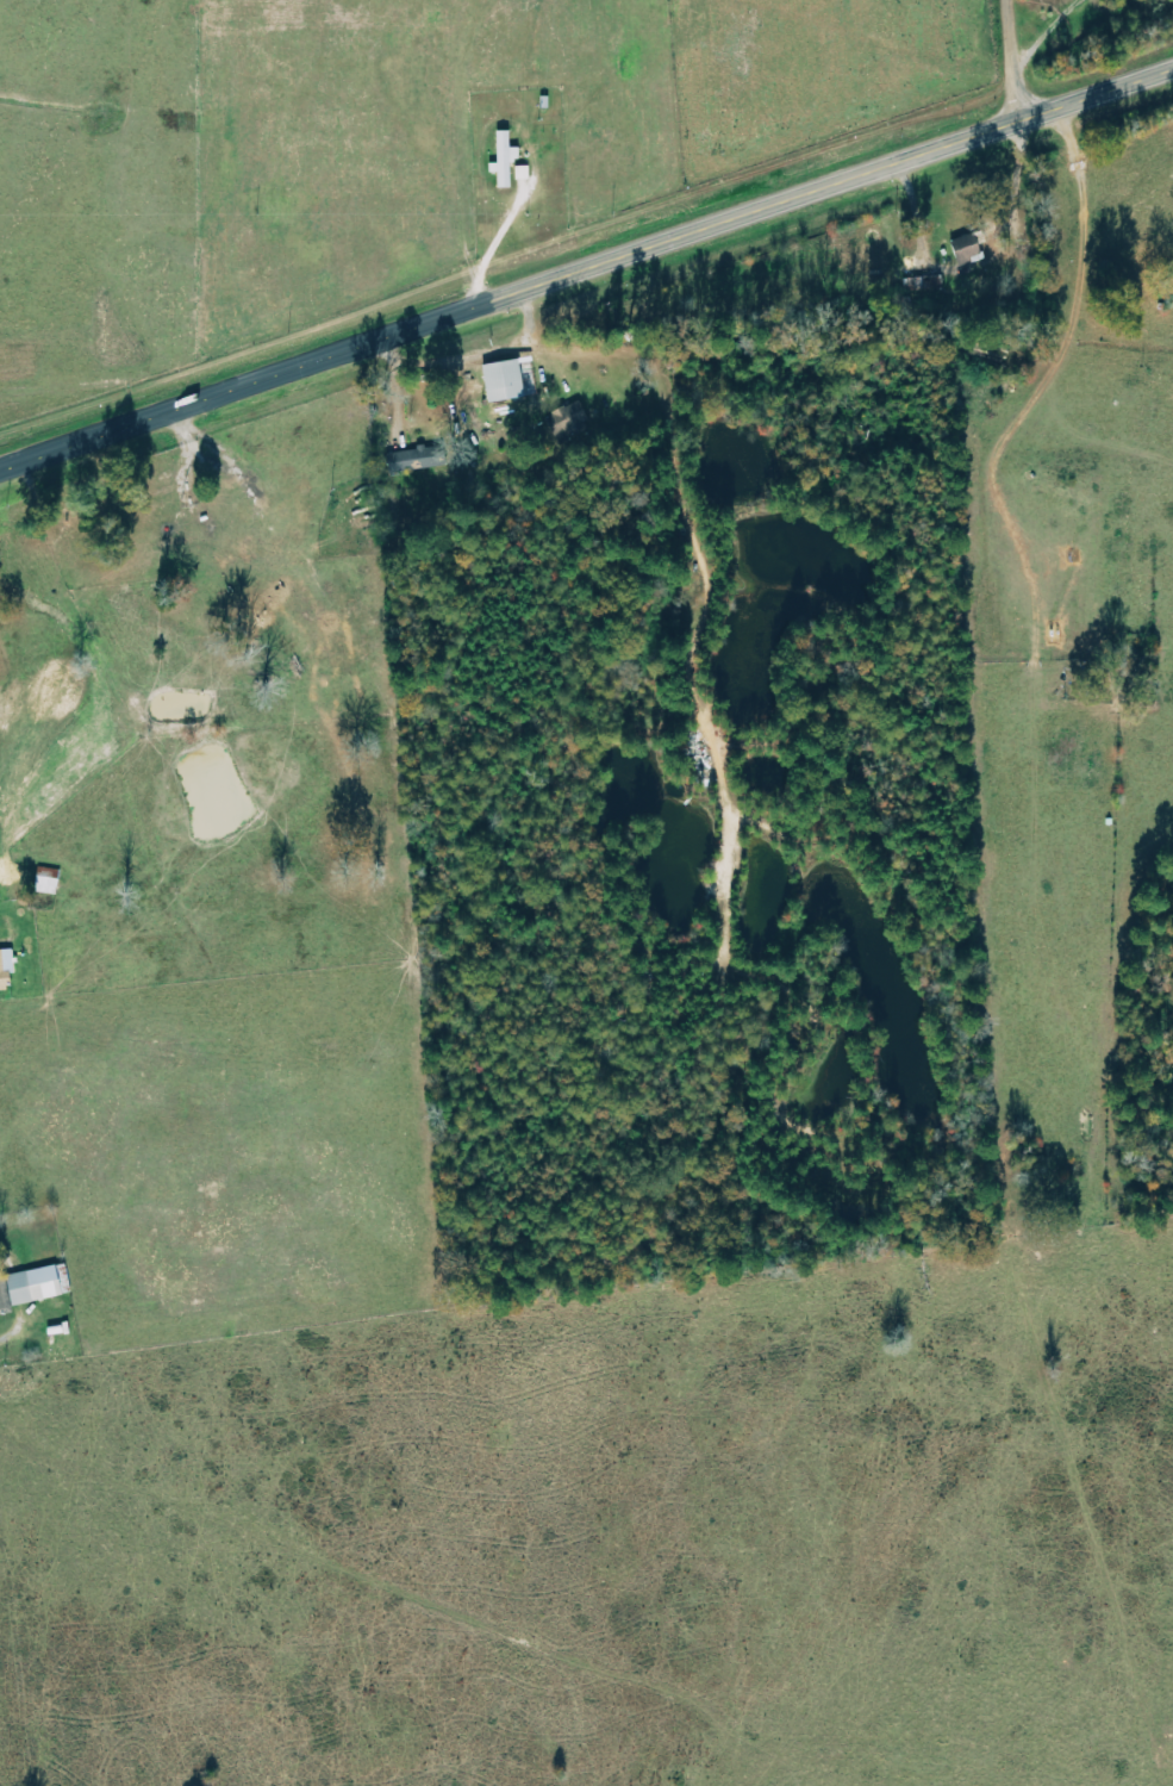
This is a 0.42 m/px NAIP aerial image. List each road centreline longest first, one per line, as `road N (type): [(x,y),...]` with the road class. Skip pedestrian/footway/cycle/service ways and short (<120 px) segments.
road 1 (secondary): [(0,467),(1172,73)]
road 2 (residential): [(1019,123),(1007,0)]

